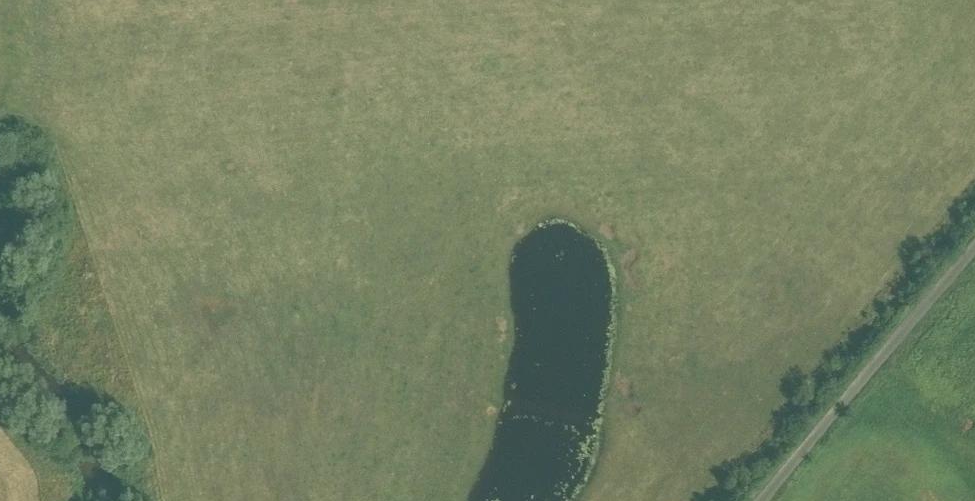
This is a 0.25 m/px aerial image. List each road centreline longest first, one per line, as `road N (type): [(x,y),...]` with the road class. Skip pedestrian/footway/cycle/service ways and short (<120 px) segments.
road 1 (residential): [(974,234),(756,500)]

